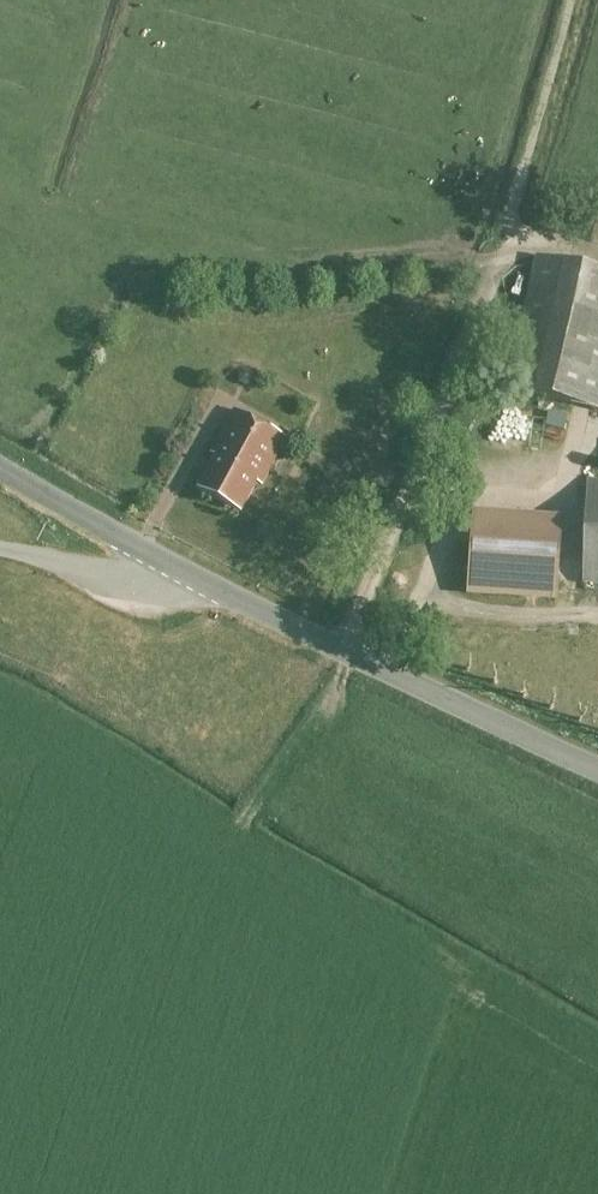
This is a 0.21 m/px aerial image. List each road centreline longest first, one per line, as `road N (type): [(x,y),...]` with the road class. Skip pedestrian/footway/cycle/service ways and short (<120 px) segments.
road 1 (track): [(571,0),(517,203),(516,237),(410,486)]
road 2 (tertiary): [(597,766),(196,574)]
road 3 (tertiary): [(196,574),(0,468)]
road 4 (track): [(356,651),(233,835)]
road 5 (unclassified): [(196,574),(177,584),(141,582),(0,551)]
road 6 (track): [(464,495),(387,666)]
road 7 (track): [(416,601),(520,618),(597,616)]
road 8 (track): [(556,499),(571,516),(557,620)]

